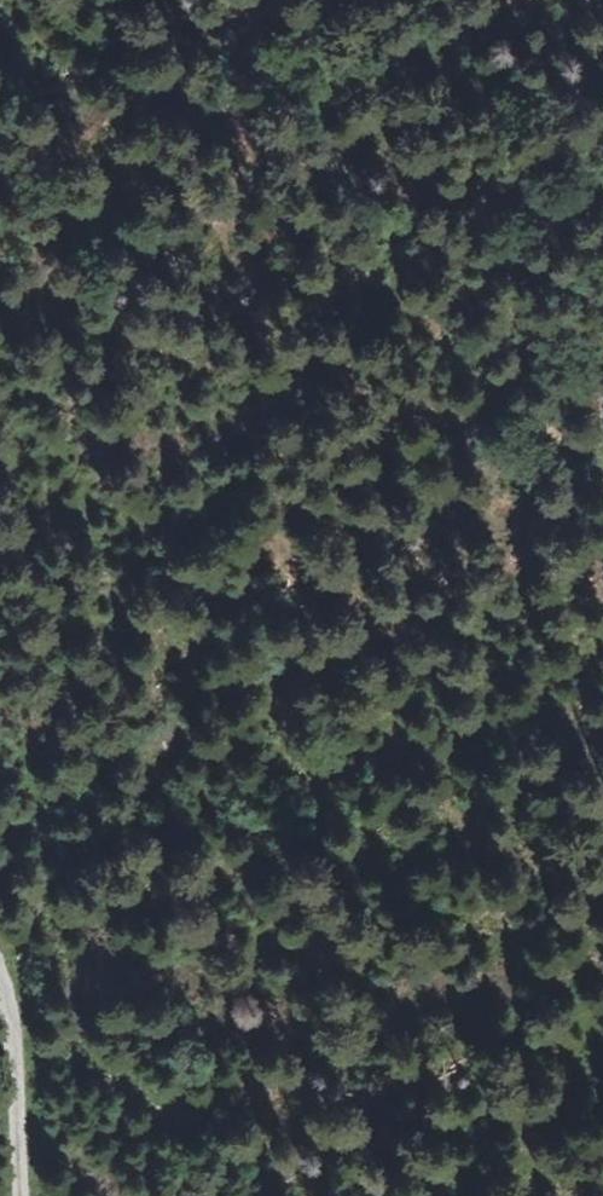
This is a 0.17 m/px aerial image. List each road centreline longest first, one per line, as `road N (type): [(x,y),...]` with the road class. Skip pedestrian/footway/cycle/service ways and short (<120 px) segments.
road 1 (track): [(0,1025),(26,1195)]

